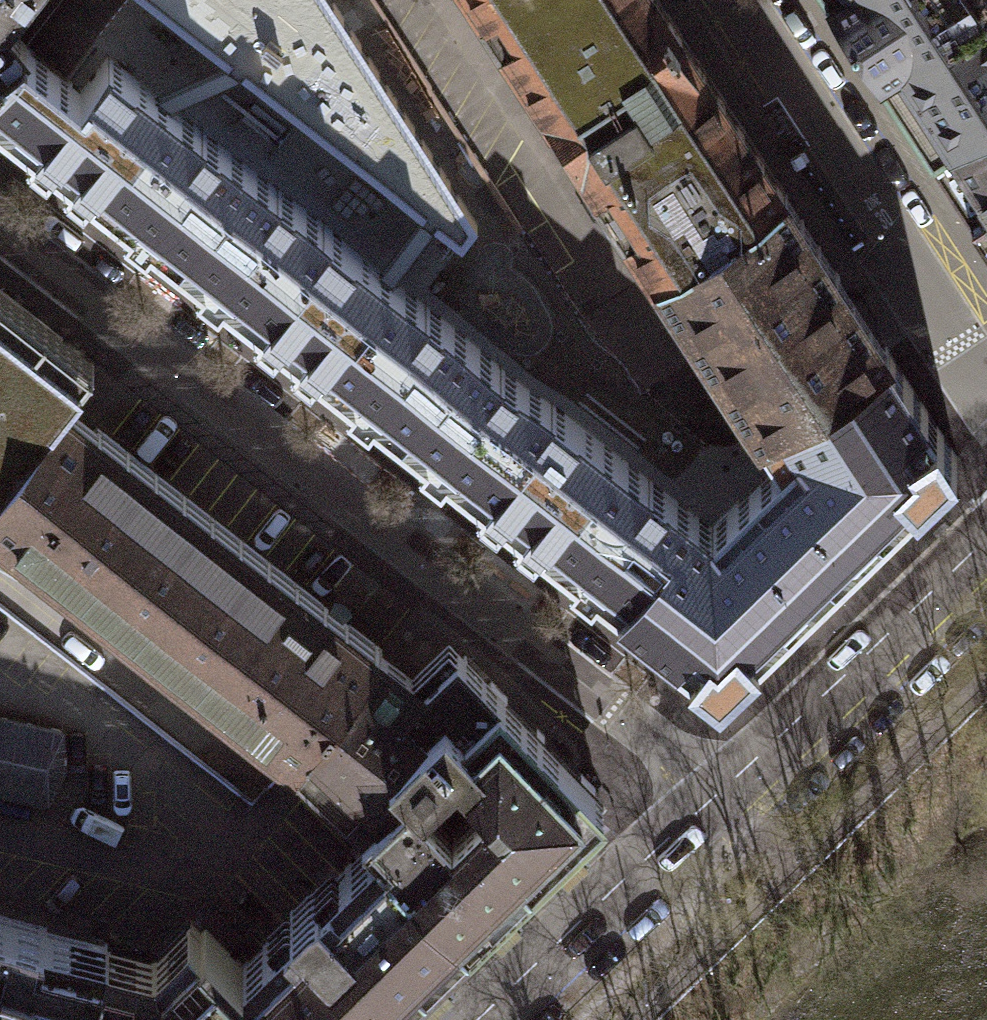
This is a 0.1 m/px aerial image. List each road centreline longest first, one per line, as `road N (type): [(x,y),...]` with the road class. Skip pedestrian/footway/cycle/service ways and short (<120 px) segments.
road 1 (residential): [(715,797),(0,231)]
road 2 (residential): [(732,0),(986,388)]
road 3 (tertiary): [(715,797),(986,542)]
road 4 (tertiary): [(483,1019),(715,797)]

